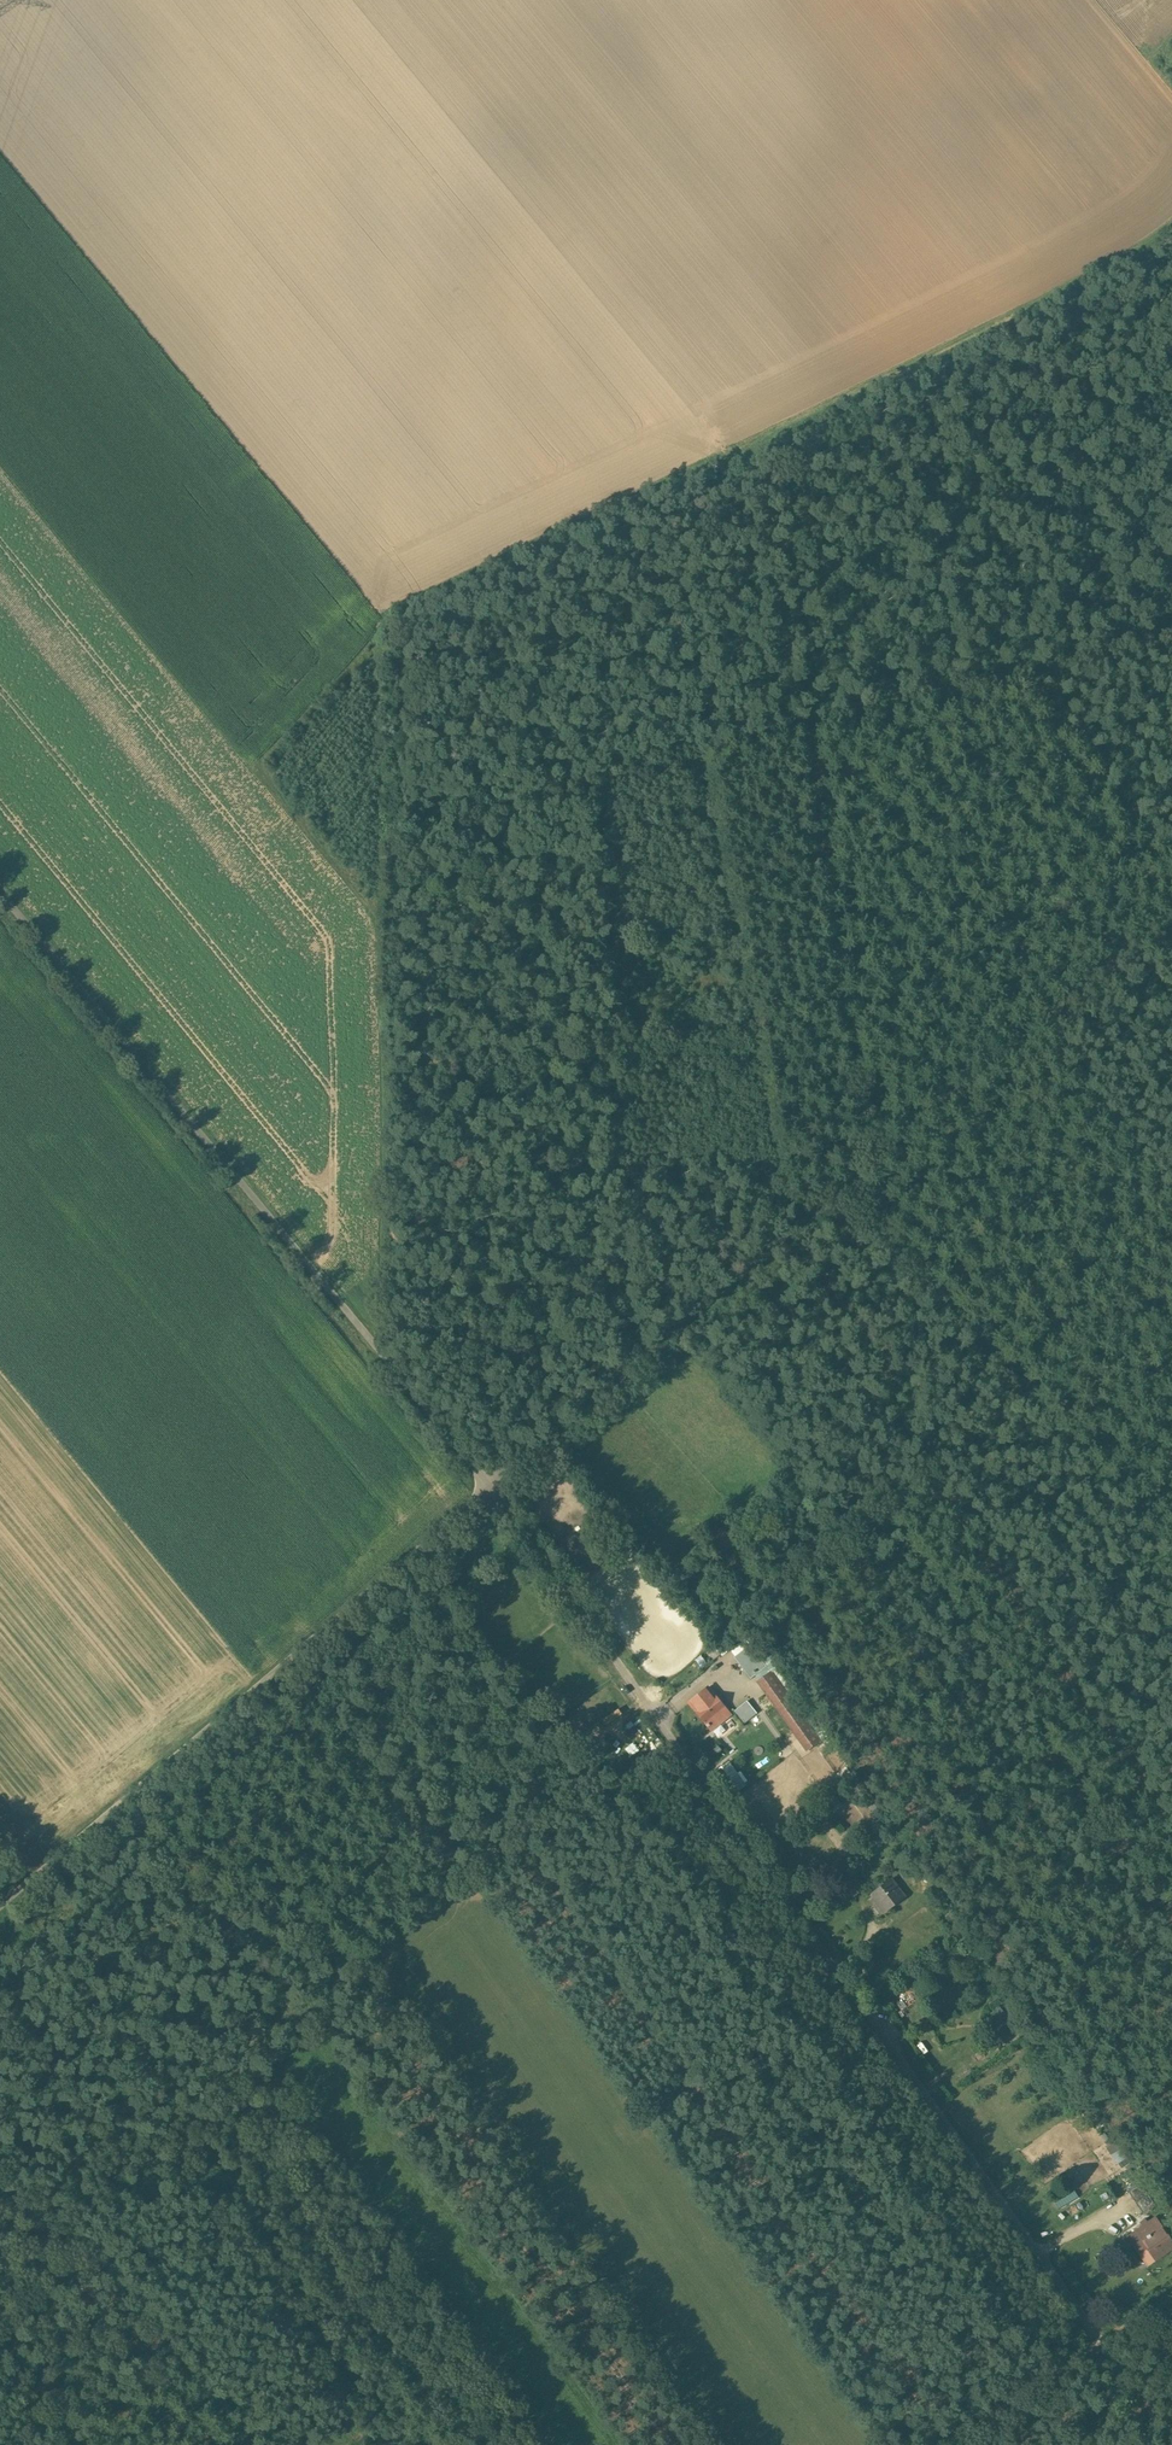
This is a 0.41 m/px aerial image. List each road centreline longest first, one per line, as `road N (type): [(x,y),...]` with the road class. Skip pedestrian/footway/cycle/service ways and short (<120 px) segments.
road 1 (unclassified): [(1171,2436),(492,1486)]
road 2 (track): [(93,1822),(356,1956),(725,2444)]
road 3 (unclassified): [(492,1486),(1113,953),(1171,893)]
road 4 (track): [(403,615),(1171,230)]
road 5 (track): [(623,1373),(593,781),(817,726)]
road 6 (unclassified): [(492,1486),(0,892)]
road 7 (unclassified): [(0,1901),(492,1486)]
road 8 (track): [(848,1185),(1171,1575)]
road 9 (track): [(1023,1029),(1171,1209)]
road 10 (track): [(401,821),(593,781)]

